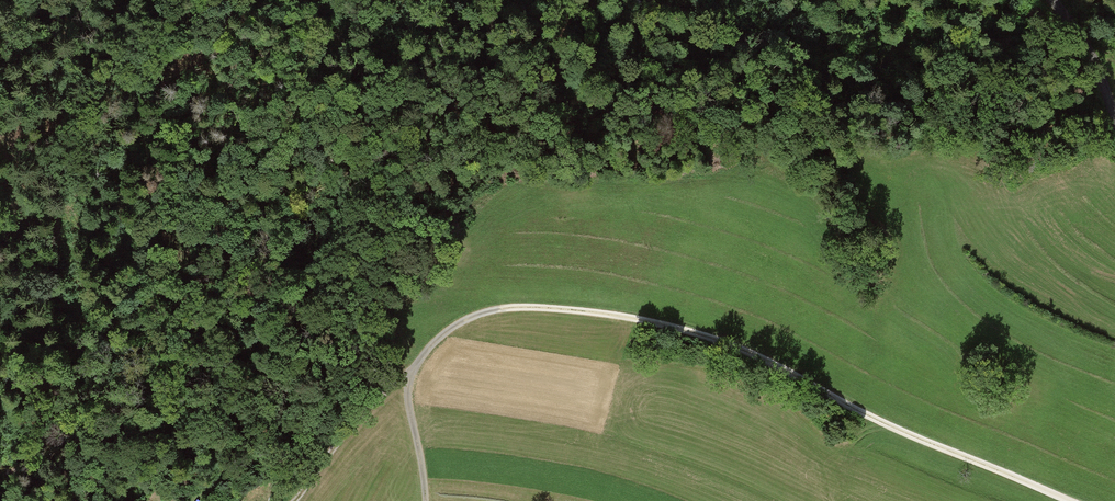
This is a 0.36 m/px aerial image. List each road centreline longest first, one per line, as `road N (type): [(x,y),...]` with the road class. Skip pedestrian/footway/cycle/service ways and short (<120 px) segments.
road 1 (track): [(426,500),(408,400),(413,368),(454,326),(520,307),(589,311),(717,340),(890,431),(1065,500)]
road 2 (track): [(411,373),(355,423),(295,500)]
road 3 (residential): [(1045,0),(1114,126)]

